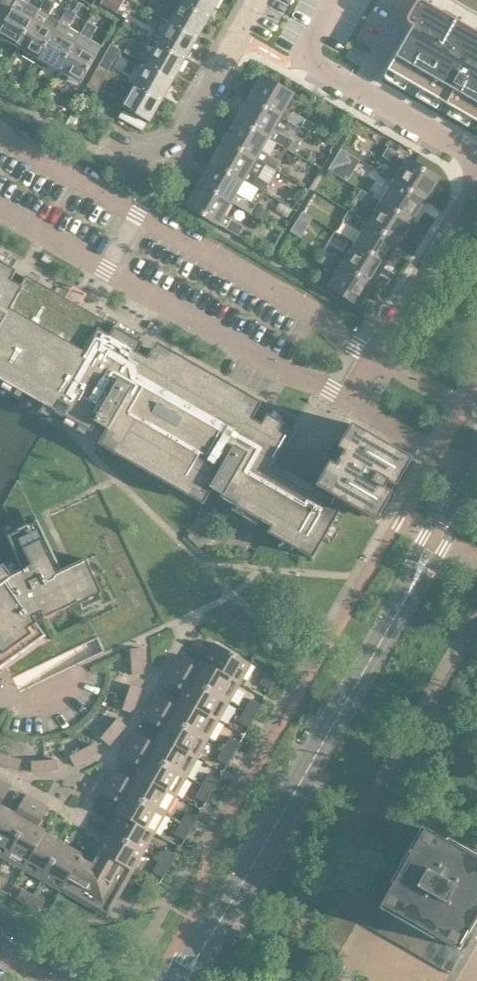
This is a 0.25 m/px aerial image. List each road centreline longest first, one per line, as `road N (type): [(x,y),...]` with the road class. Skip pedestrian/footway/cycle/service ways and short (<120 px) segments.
road 1 (tertiary): [(187,980),(476,477)]
road 2 (residential): [(464,153),(308,57),(340,0)]
road 3 (residential): [(464,153),(472,178),(463,207),(380,360)]
road 4 (residential): [(119,143),(159,147),(175,136),(257,0)]

